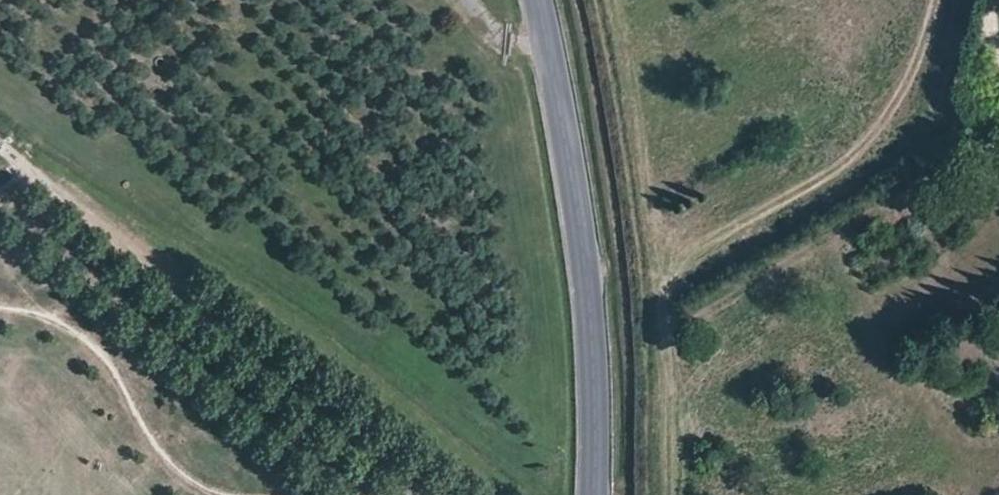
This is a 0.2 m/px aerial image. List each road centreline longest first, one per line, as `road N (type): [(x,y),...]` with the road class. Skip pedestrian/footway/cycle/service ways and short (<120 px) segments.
road 1 (tertiary): [(590,494),(584,271),(535,0)]

